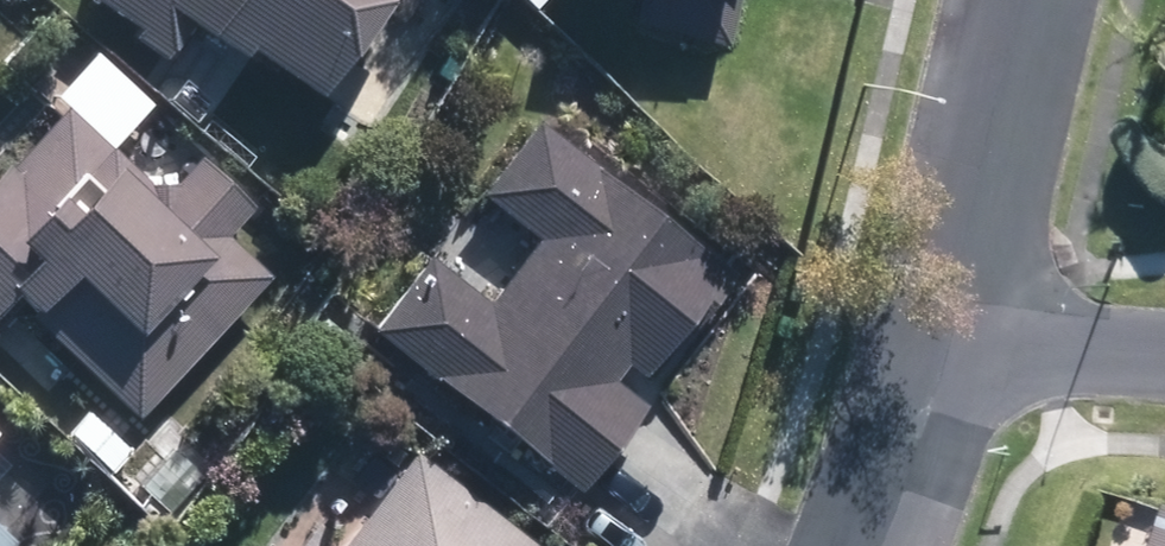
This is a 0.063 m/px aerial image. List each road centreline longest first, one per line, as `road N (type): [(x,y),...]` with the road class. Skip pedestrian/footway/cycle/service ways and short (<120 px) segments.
road 1 (residential): [(947,333),(1023,0)]
road 2 (residential): [(872,545),(947,333)]
road 3 (residential): [(1164,351),(947,333)]

